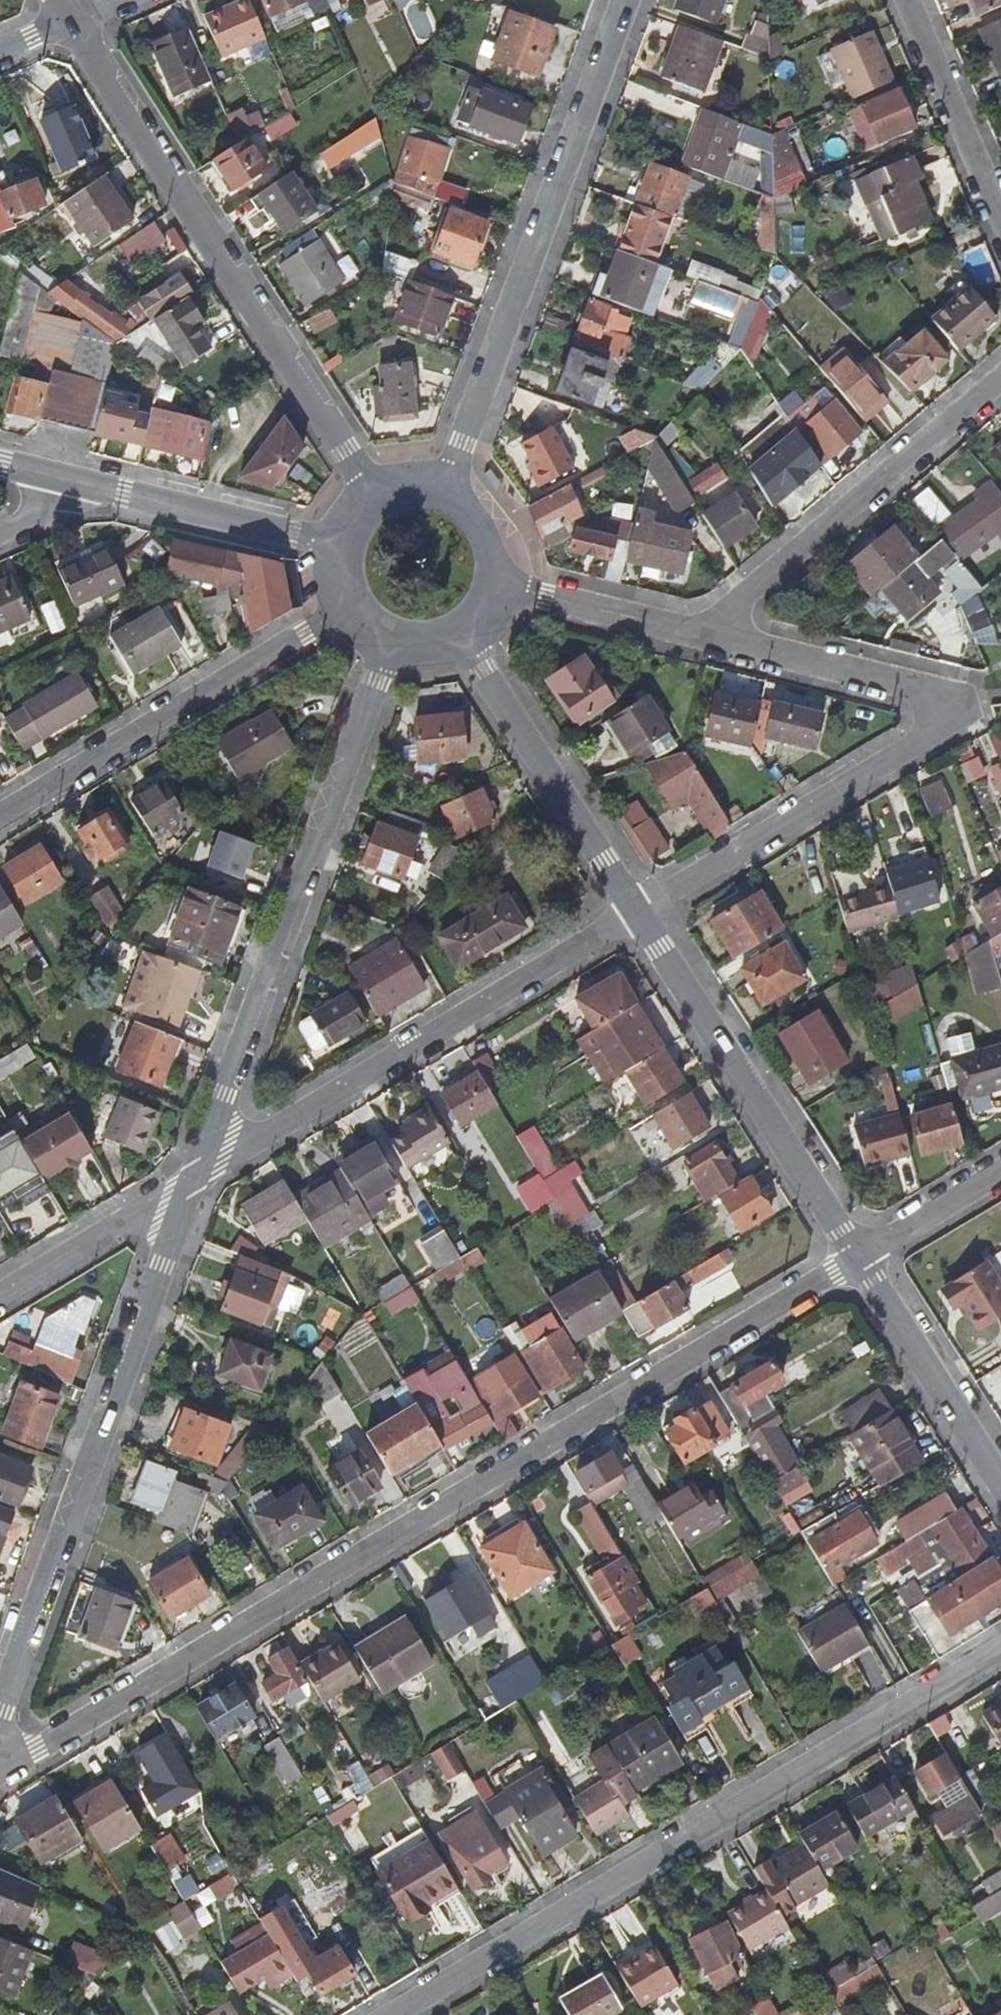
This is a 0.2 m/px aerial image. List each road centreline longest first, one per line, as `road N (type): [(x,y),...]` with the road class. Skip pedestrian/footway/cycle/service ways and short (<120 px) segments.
road 1 (residential): [(0,1773),(857,1259)]
road 2 (residential): [(1000,1649),(392,2014)]
road 3 (residential): [(197,1176),(392,641)]
road 4 (residential): [(0,1708),(197,1176)]
road 5 (residential): [(73,23),(377,498)]
road 6 (residential): [(447,492),(627,0)]
road 7 (residential): [(197,1176),(637,913)]
road 8 (residential): [(637,913),(857,1259)]
road 9 (residential): [(351,609),(0,819)]
road 10 (residential): [(694,635),(1000,379)]
road 11 (residential): [(637,913),(918,744),(955,707)]
road 12 (residential): [(463,631),(637,913)]
road 13 (residential): [(694,635),(936,694),(955,707)]
road 14 (residential): [(857,1259),(1000,1483)]
road 15 (residential): [(90,491),(340,547)]
road 16 (residential): [(906,0),(1000,219)]
road 17 (residential): [(0,1296),(197,1176)]
road 18 (residential): [(494,587),(694,635)]
road 19 (residential): [(1000,1172),(857,1259)]

